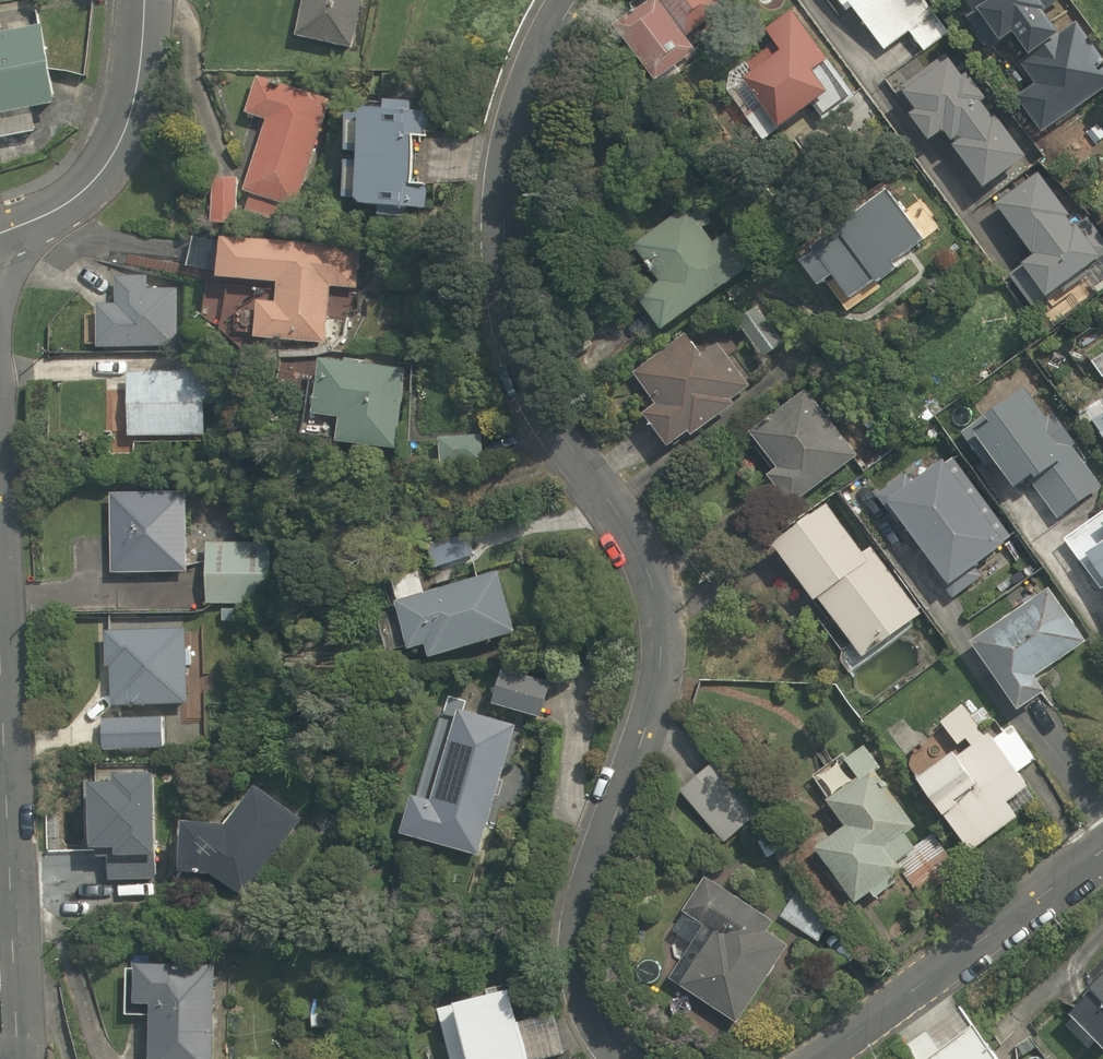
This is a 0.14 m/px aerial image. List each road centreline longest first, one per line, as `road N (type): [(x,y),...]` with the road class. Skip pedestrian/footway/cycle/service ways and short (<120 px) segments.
road 1 (residential): [(608,1058),(574,983),(576,911),(659,664),(654,606),(604,507),(529,396),(495,260),(519,103),(572,0)]
road 2 (residential): [(0,567),(15,1058)]
road 3 (residential): [(1102,853),(834,1058)]
road 4 (residential): [(0,234),(40,223),(106,170),(133,104),(145,0)]

